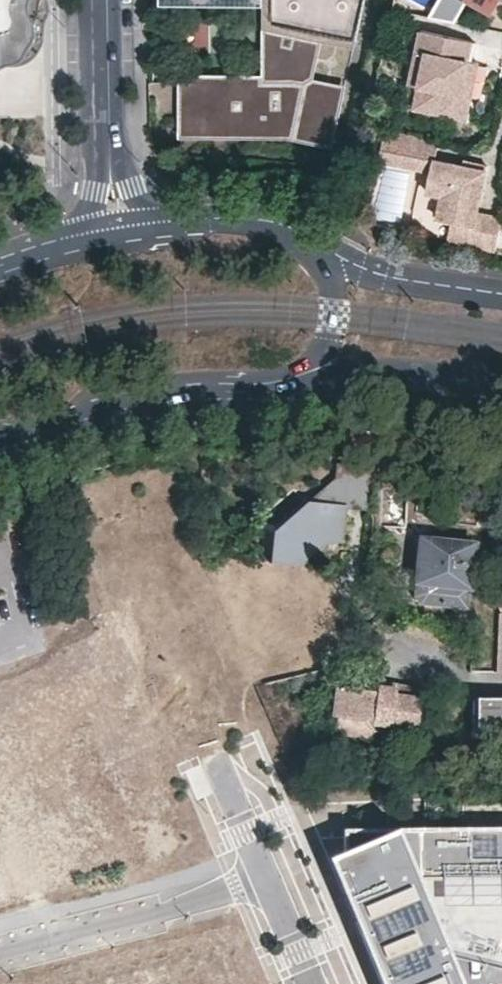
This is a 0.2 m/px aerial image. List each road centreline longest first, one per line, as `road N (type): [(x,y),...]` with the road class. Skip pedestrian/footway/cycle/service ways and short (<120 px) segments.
road 1 (secondary): [(282,389),(371,369),(501,383)]
road 2 (secondary): [(98,415),(186,396),(282,389)]
road 3 (secondary): [(501,297),(372,278),(321,261)]
road 4 (residential): [(109,0),(111,158)]
road 5 (secondary): [(321,261),(255,229),(174,228)]
road 6 (secondary): [(282,389),(331,336),(334,284),(321,261)]

